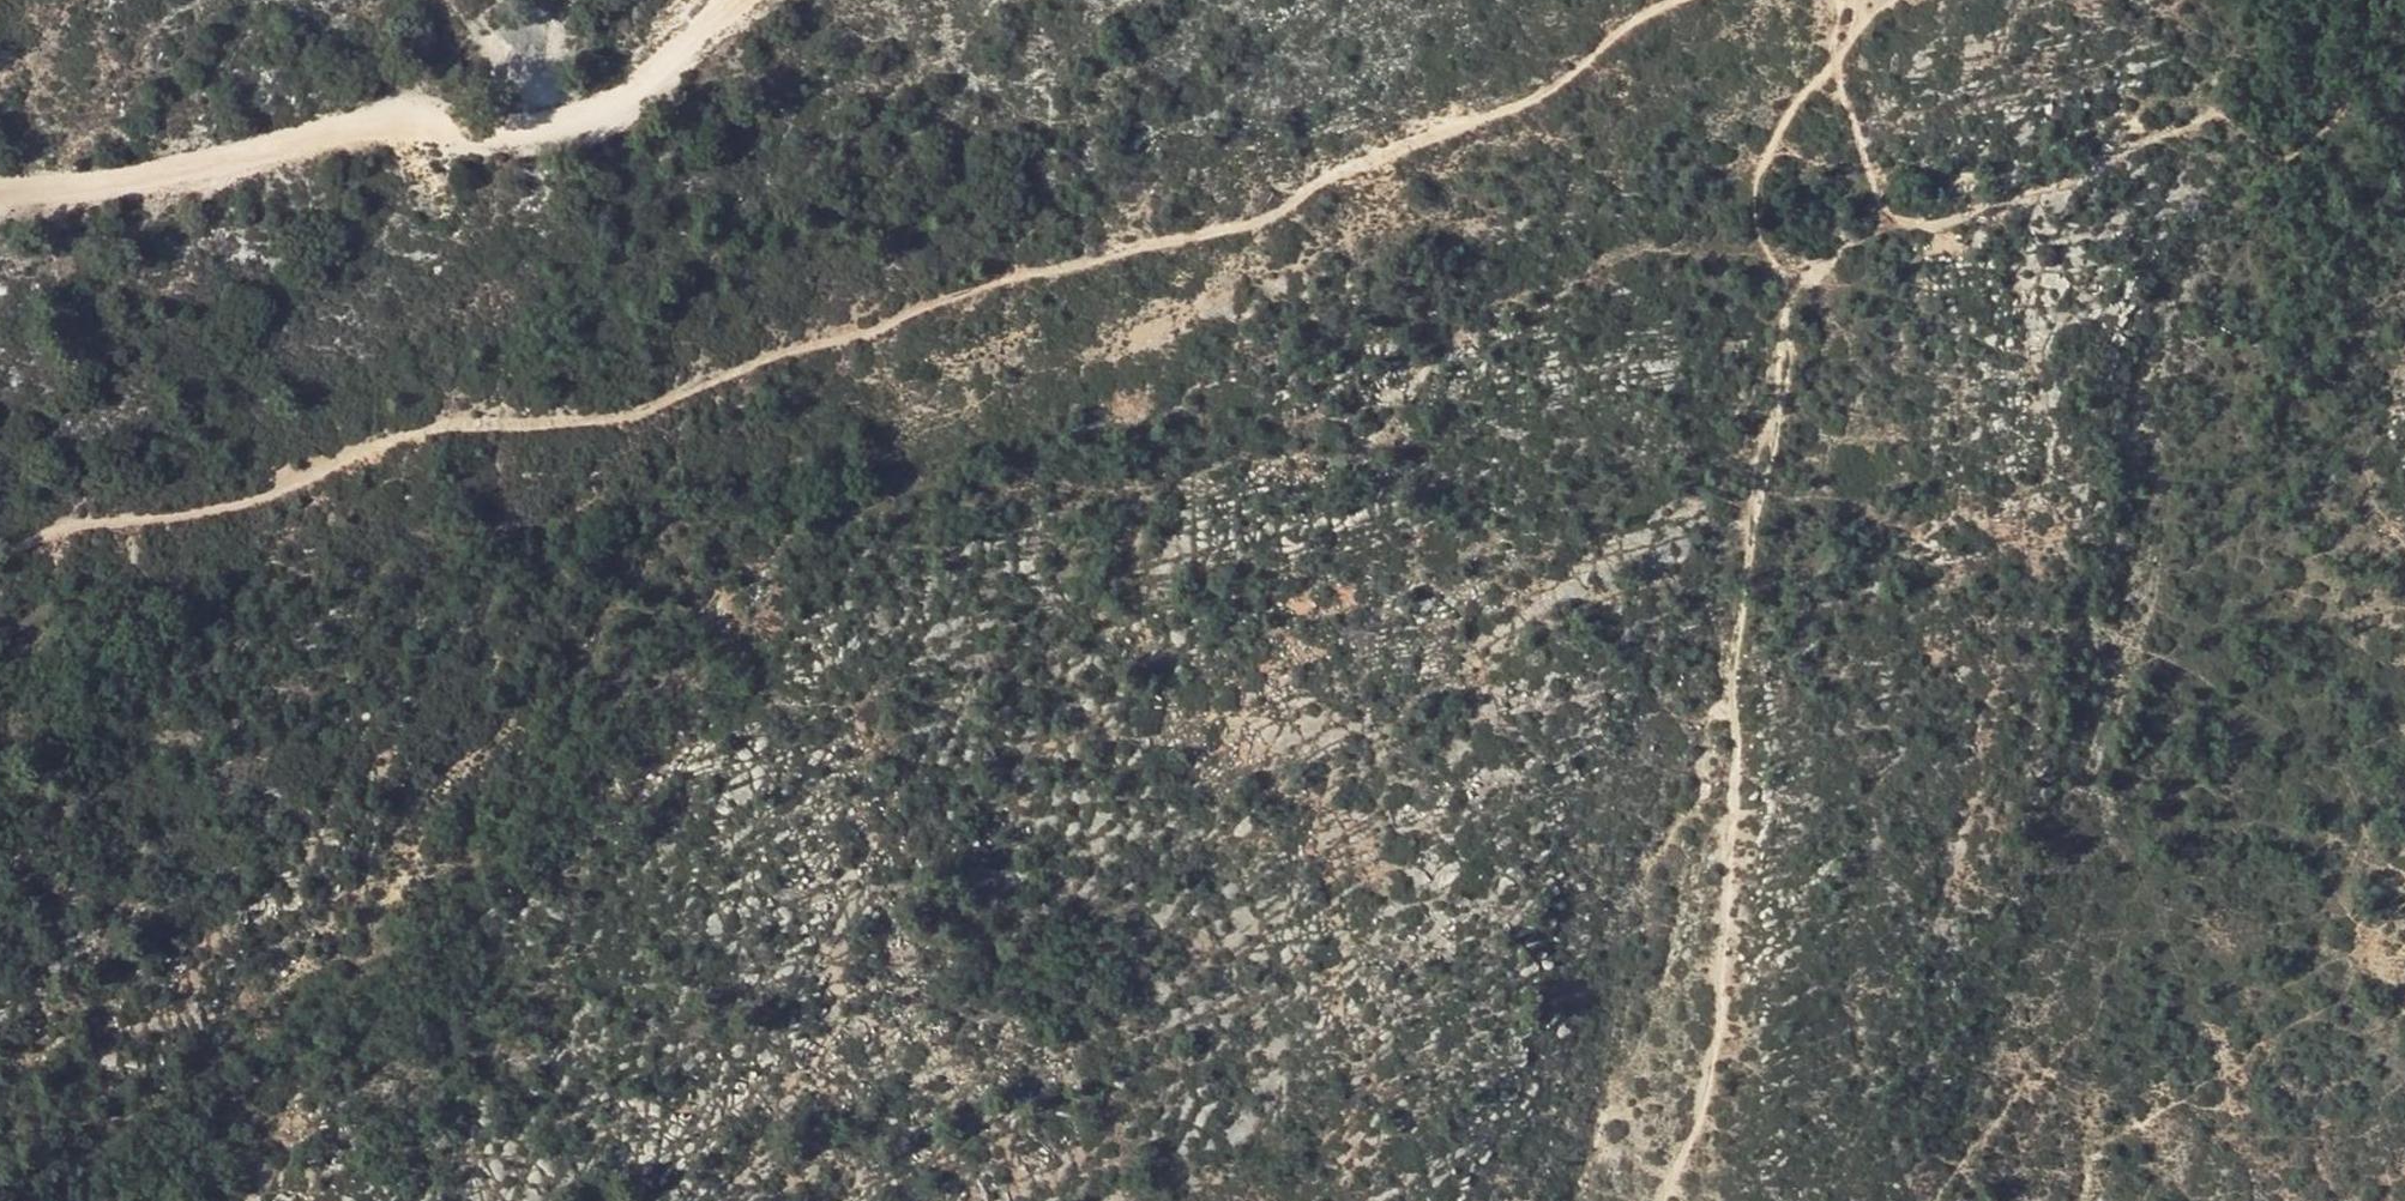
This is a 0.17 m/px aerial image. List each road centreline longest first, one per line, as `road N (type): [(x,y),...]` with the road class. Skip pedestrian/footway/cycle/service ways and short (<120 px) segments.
road 1 (track): [(0,191),(102,191),(417,110),(606,128),(748,0)]

